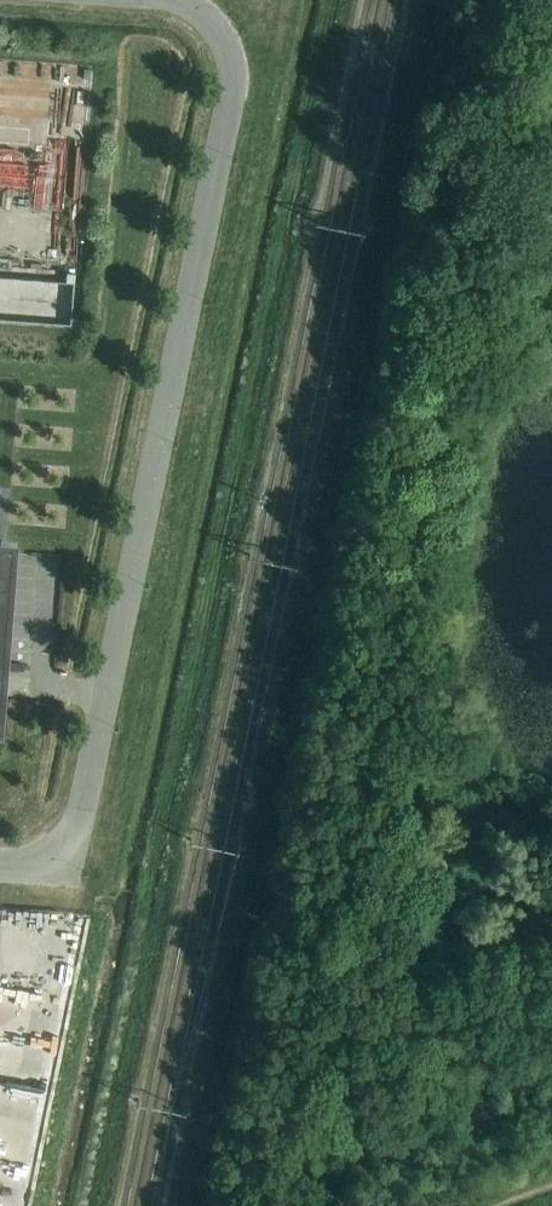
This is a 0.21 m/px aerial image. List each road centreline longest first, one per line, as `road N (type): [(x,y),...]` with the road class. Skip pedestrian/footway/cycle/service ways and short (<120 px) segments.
road 1 (residential): [(0,866),(31,868),(64,853),(83,820),(228,110),(223,40),(191,8),(164,0)]

